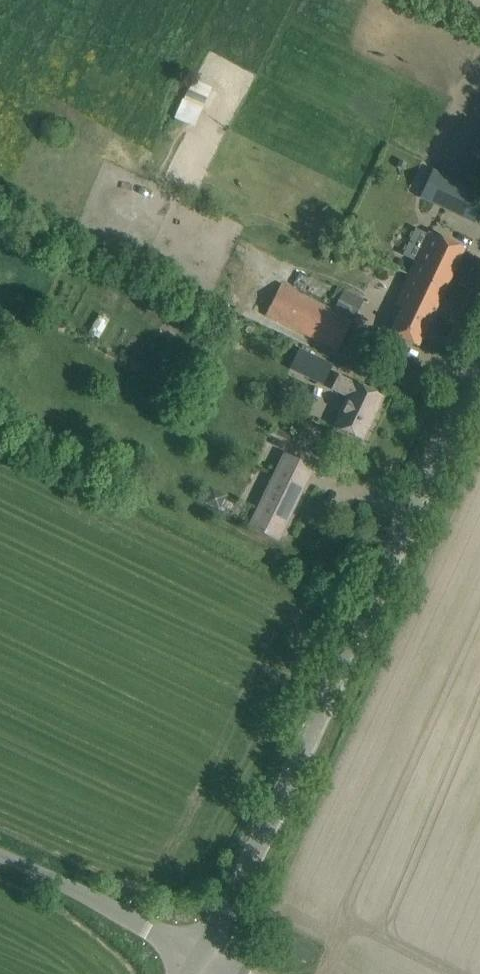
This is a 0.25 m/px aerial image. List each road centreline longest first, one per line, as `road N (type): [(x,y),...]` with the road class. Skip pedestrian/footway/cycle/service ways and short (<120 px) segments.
road 1 (tertiary): [(204,959),(479,356)]
road 2 (unclassified): [(204,959),(0,857)]

